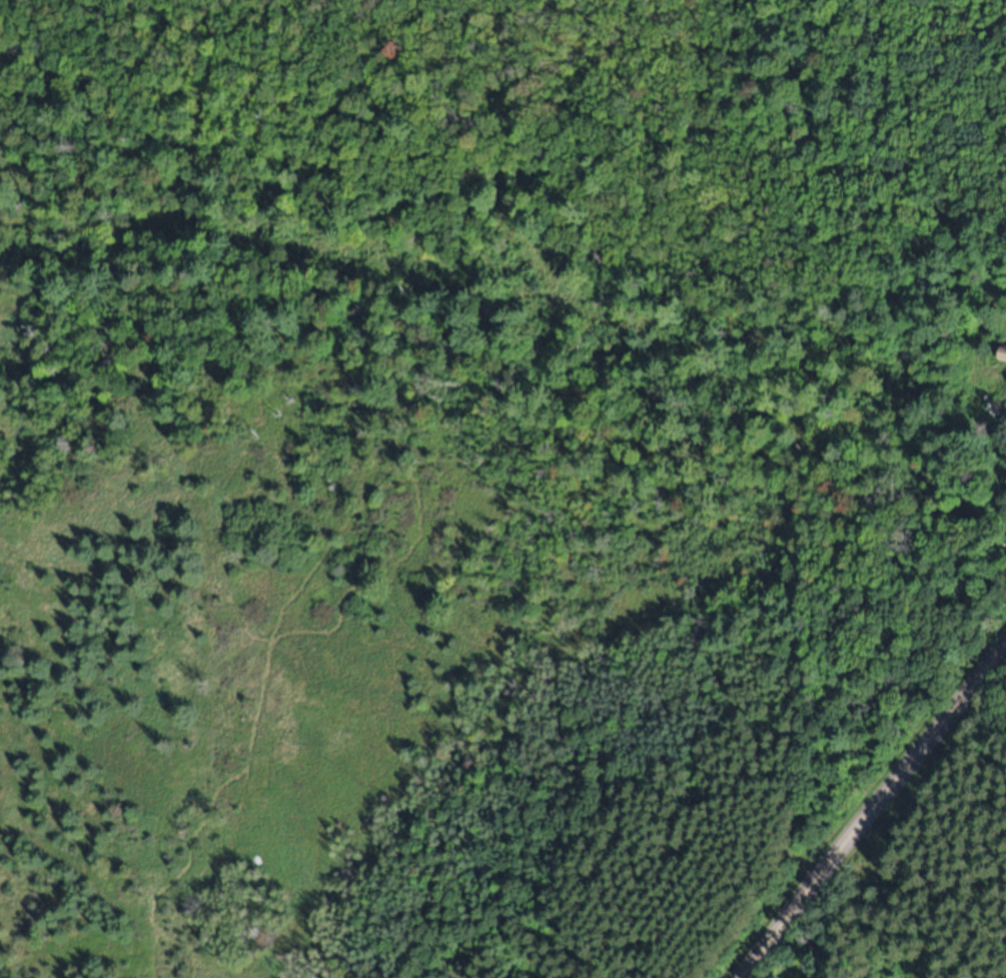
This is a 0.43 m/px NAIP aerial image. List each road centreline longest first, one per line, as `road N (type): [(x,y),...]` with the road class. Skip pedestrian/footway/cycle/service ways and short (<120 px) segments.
road 1 (secondary): [(739,977),(1005,640)]

